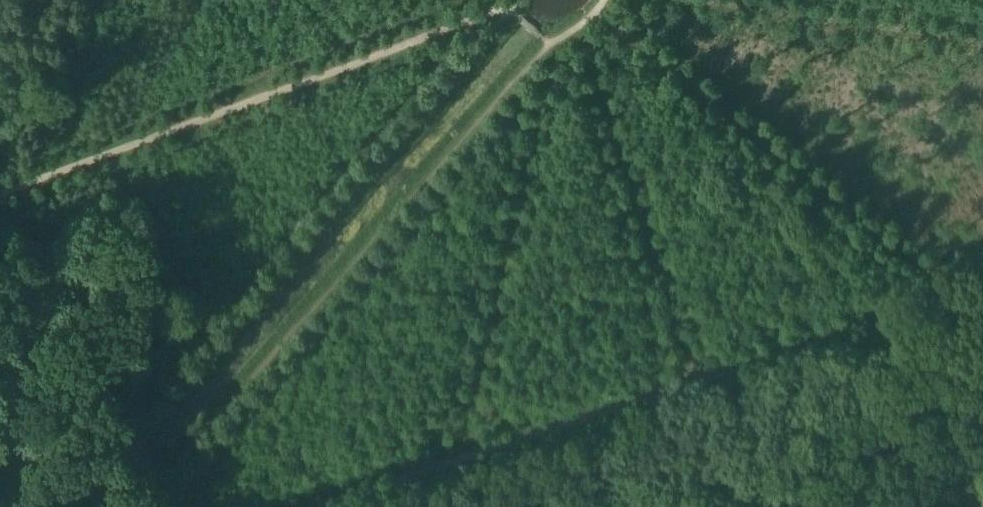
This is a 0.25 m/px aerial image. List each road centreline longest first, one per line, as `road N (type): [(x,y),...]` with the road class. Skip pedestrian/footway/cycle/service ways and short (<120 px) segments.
road 1 (track): [(603,0),(511,85),(134,506)]
road 2 (track): [(128,452),(513,0)]
road 3 (track): [(945,267),(609,0)]
road 4 (track): [(535,60),(448,463)]
road 5 (track): [(583,22),(703,379)]
road 6 (track): [(727,0),(982,40)]
road 7 (secondary): [(838,506),(934,392),(982,351)]

